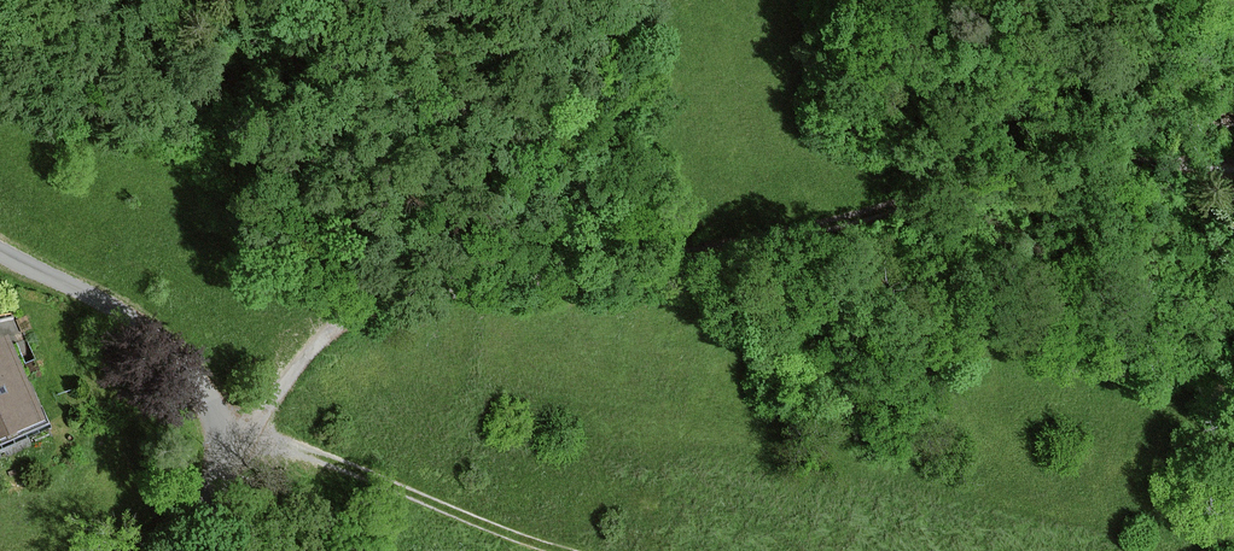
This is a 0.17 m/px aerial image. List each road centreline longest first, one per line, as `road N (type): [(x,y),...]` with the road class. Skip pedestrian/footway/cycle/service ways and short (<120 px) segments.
road 1 (track): [(217,434),(258,419),(336,327),(402,300),(790,232),(1085,156),(1233,163)]
road 2 (unclassified): [(176,550),(217,474),(218,438),(201,393),(133,320),(0,251)]
road 3 (track): [(562,550),(282,446),(250,422)]

